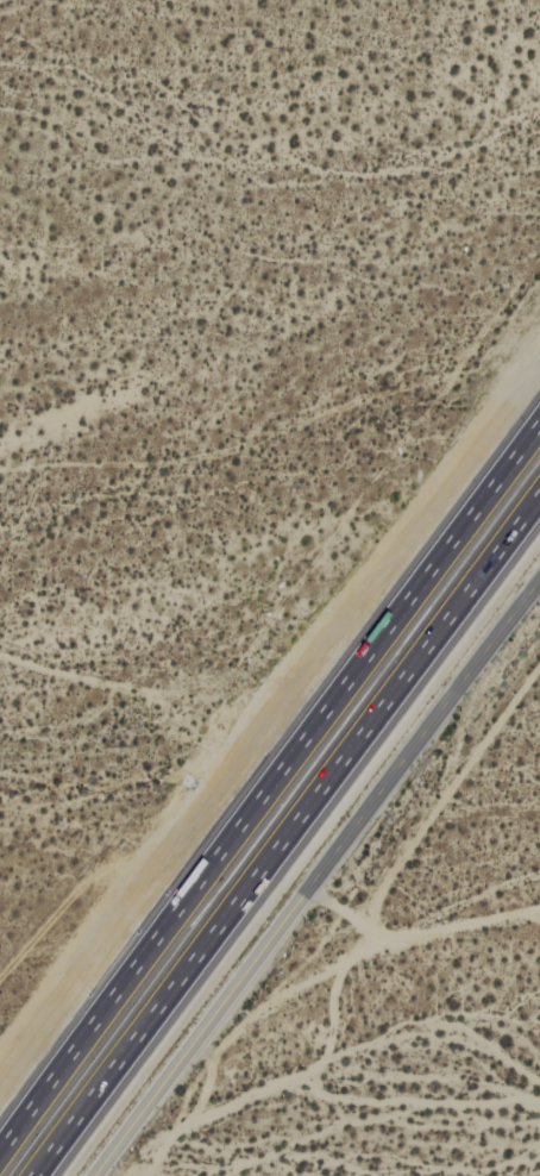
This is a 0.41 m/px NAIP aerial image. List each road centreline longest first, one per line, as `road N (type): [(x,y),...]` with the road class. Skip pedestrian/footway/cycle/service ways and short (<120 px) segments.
road 1 (motorway): [(539,423),(0,1162)]
road 2 (motorway): [(48,1175),(539,500)]
road 3 (tertiary): [(95,1175),(539,584)]

